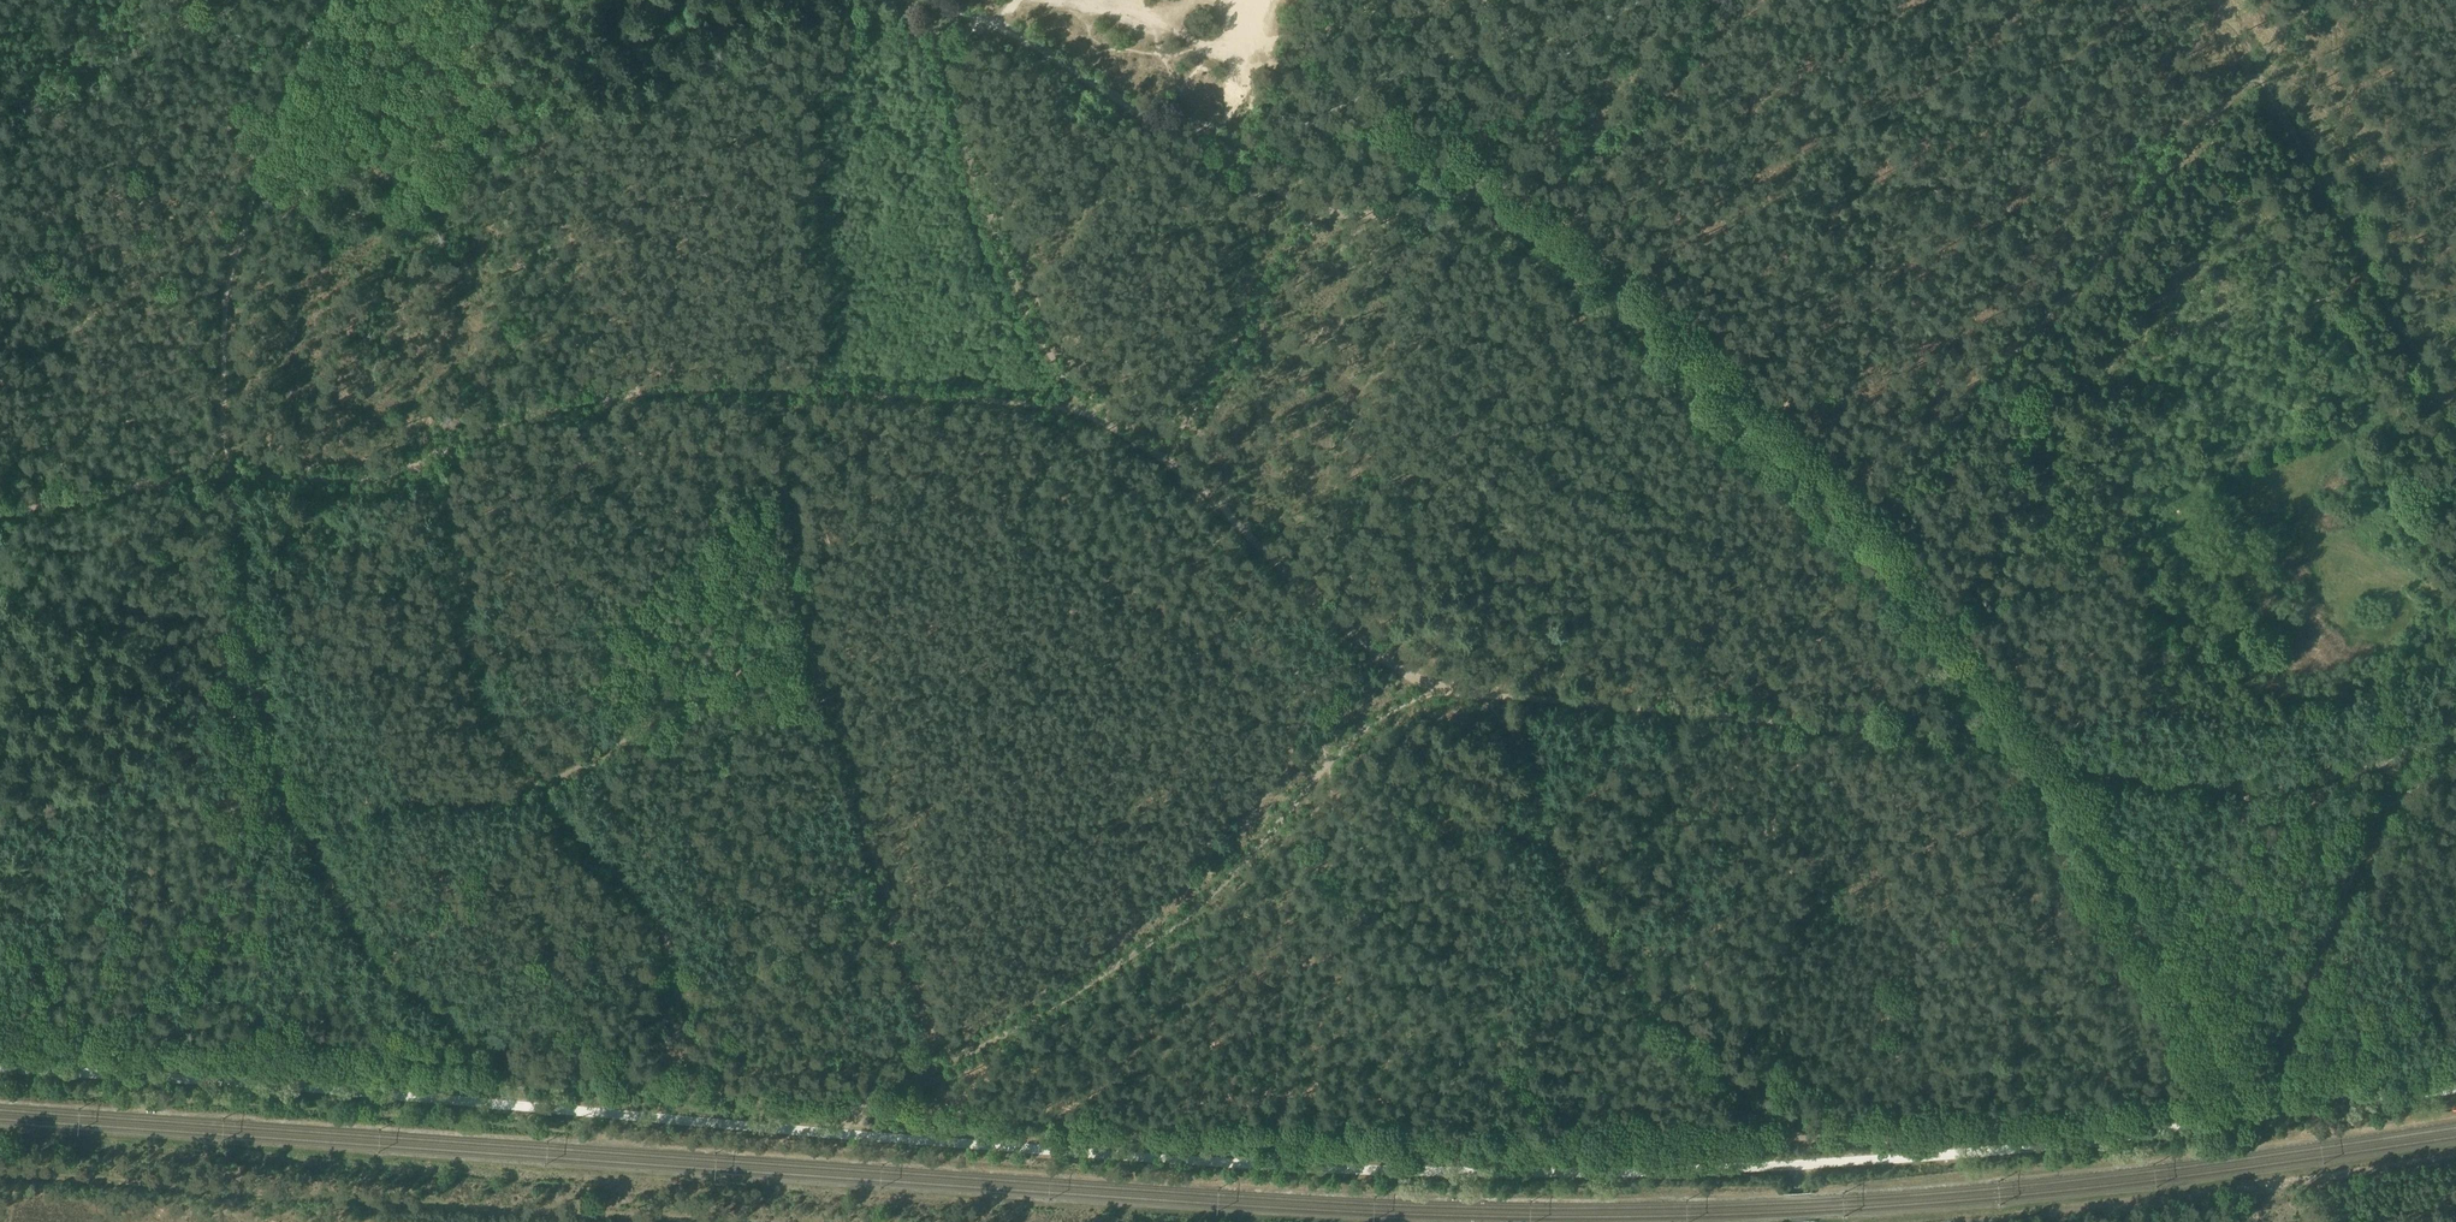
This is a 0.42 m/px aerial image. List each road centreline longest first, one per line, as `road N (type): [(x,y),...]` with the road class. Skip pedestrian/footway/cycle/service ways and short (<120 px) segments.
road 1 (unclassified): [(0,1066),(380,1085),(1238,1161),(1619,1169),(2092,1140),(2160,1132),(2262,1098),(2455,1085)]
road 2 (track): [(1802,1139),(1477,1153),(980,1116),(851,1115),(813,1104),(686,1096),(681,1021),(660,925),(499,737),(471,673),(459,585),(420,464),(363,480),(223,474)]
road 3 (track): [(2455,732),(2395,764),(2272,785),(2150,776),(1901,728),(1434,689),(1373,656),(1163,452)]
road 4 (track): [(805,619),(537,785),(500,797),(428,795),(359,804),(306,835),(255,708),(226,490)]
road 5 (track): [(1163,452),(1065,401),(942,390),(618,384),(500,405),(420,464)]
road 6 (track): [(717,1221),(0,1174)]
road 7 (track): [(2241,1089),(2027,748),(1853,525)]
road 8 (track): [(2455,1067),(2272,1084),(2009,1127),(1802,1139)]
road 9 (track): [(2253,72),(1873,522),(1853,525)]
road 10 (track): [(1489,695),(1509,712),(1575,891),(1647,999),(1802,1139)]
road 11 (track): [(1853,525),(1752,419),(1537,230),(1492,205),(1454,198)]
road 12 (track): [(224,449),(226,255),(289,64),(330,0)]
road 13 (track): [(938,1061),(805,619)]
road 14 (track): [(1305,206),(1218,139),(1071,75),(993,30),(898,0)]
road 15 (track): [(926,0),(1002,237),(1074,387),(1065,401)]
road 16 (track): [(2253,72),(2455,439)]
road 17 (track): [(524,1102),(493,1050),(407,988),(348,932),(306,835)]
road 18 (track): [(1693,0),(1663,91),(1611,135),(1454,198)]
road 19 (track): [(1305,206),(1294,250),(1163,452)]
road 20 (track): [(805,619),(770,384)]
road 21 (track): [(2314,971),(2372,819)]
road 22 (track): [(1454,198),(1392,213),(1305,206)]
road 23 (track): [(2314,971),(2272,1084)]

